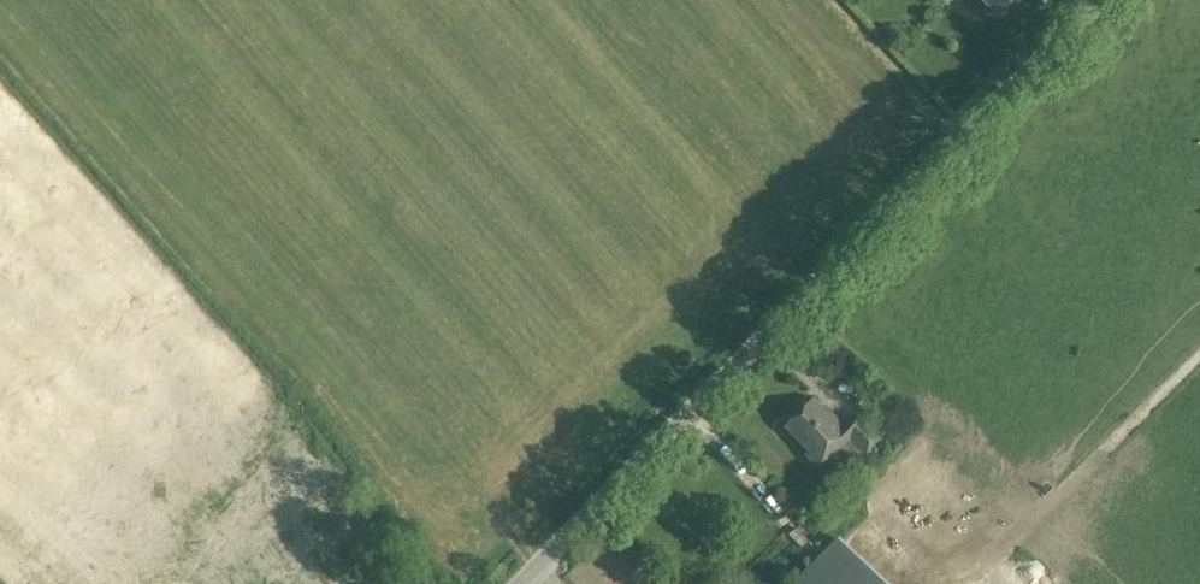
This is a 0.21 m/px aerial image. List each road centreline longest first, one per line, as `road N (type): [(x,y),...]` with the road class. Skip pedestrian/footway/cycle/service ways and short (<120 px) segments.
road 1 (unclassified): [(523,583),(1116,0)]

